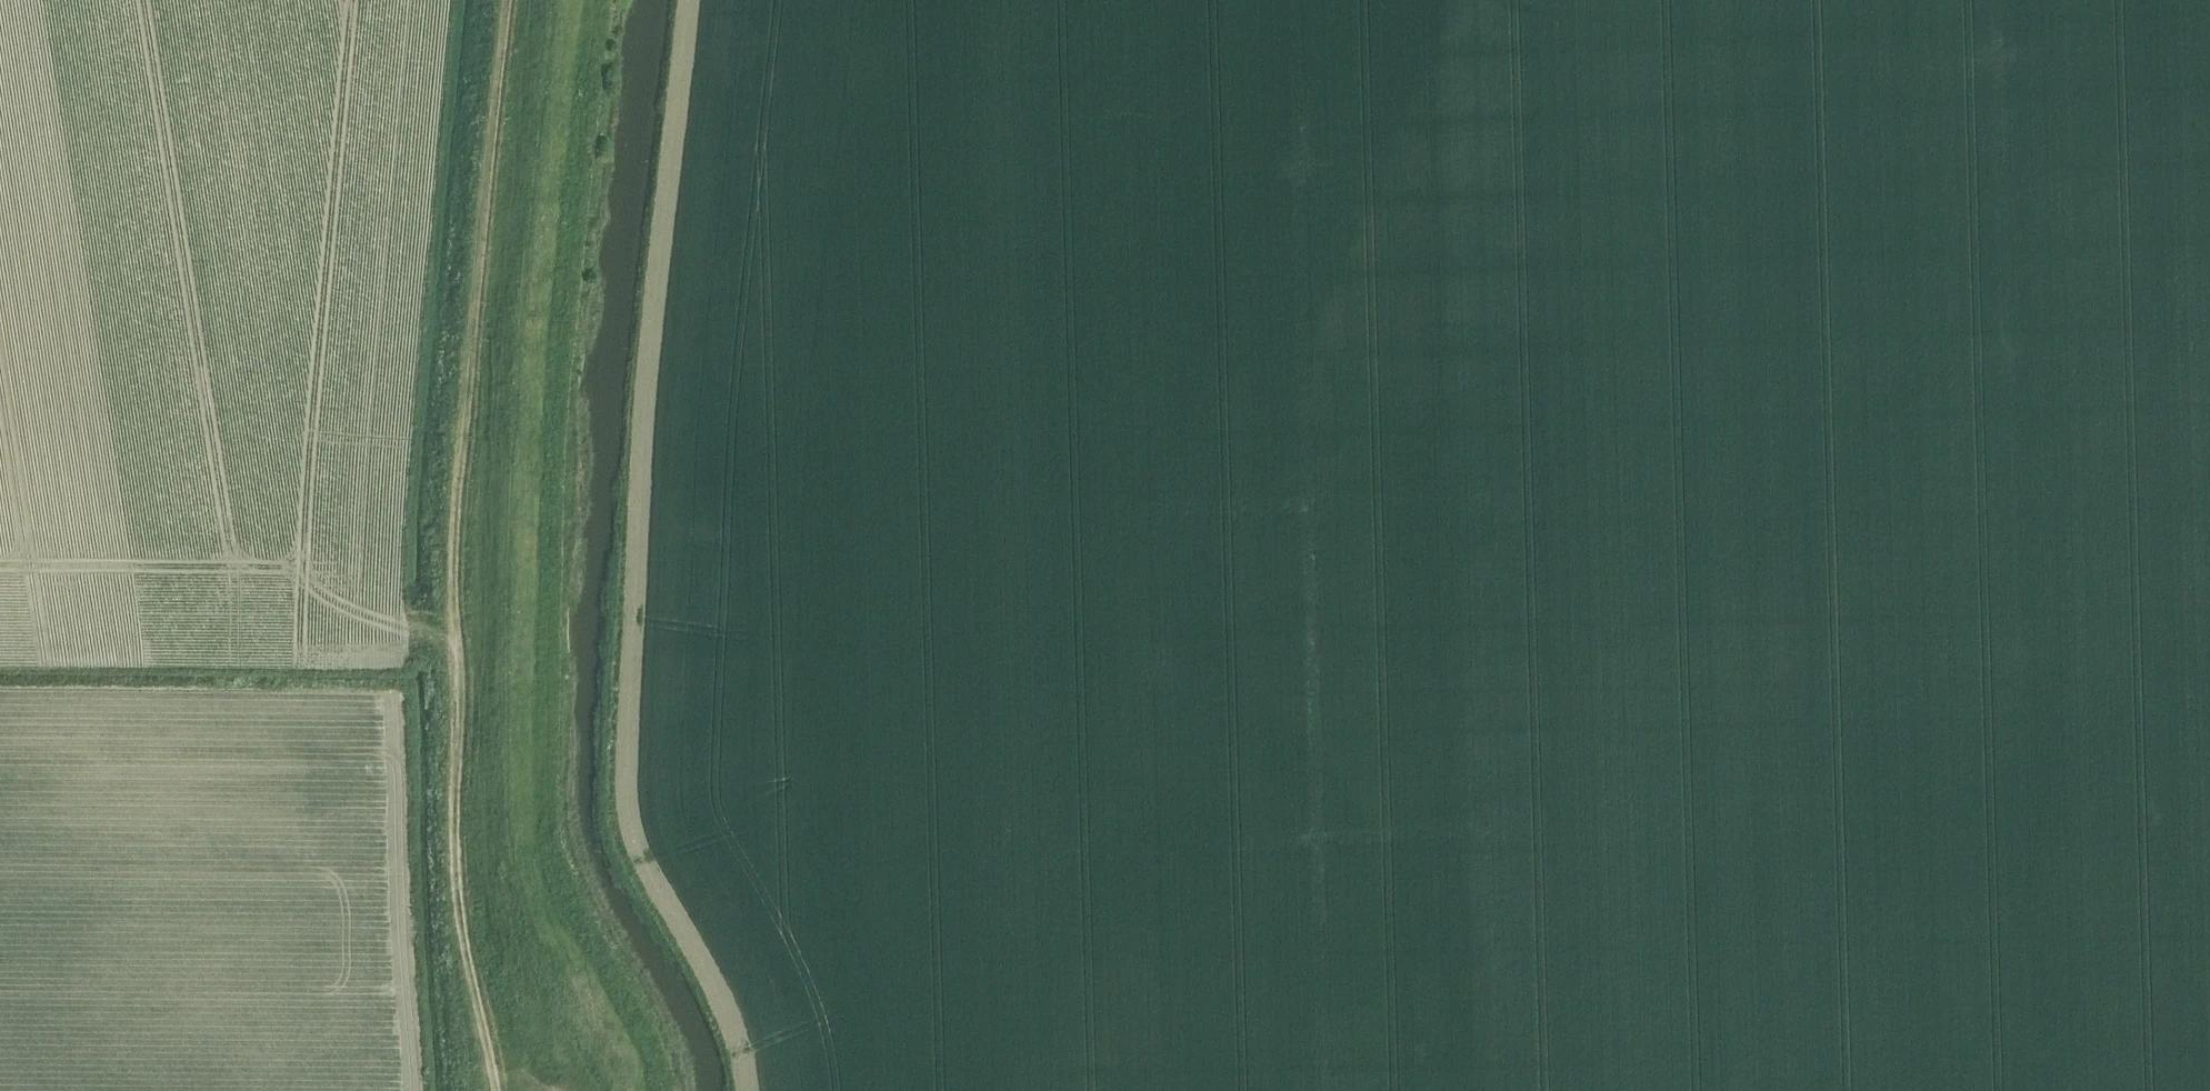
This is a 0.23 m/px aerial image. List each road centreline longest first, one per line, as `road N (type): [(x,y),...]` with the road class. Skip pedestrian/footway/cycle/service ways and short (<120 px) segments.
road 1 (track): [(505,0),(455,501),(456,870),(494,1090)]

